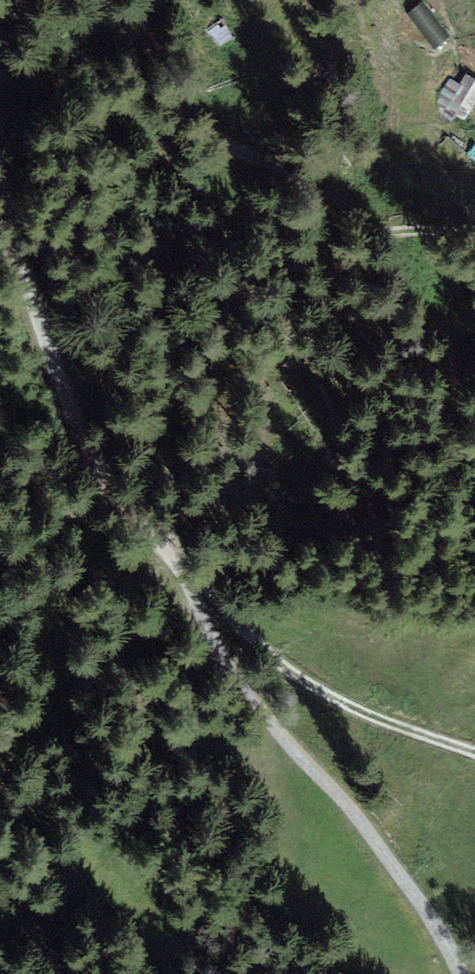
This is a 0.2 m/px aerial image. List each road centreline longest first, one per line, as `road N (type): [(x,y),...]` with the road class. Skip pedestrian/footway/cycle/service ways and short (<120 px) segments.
road 1 (track): [(462,973),(436,918),(345,797),(268,715),(210,634),(202,596),(94,456),(57,373),(0,182)]
road 2 (track): [(110,0),(123,55),(159,96),(254,163),(334,213),(384,231),(474,233)]
road 3 (track): [(161,536),(255,646),(354,712),(474,761)]

